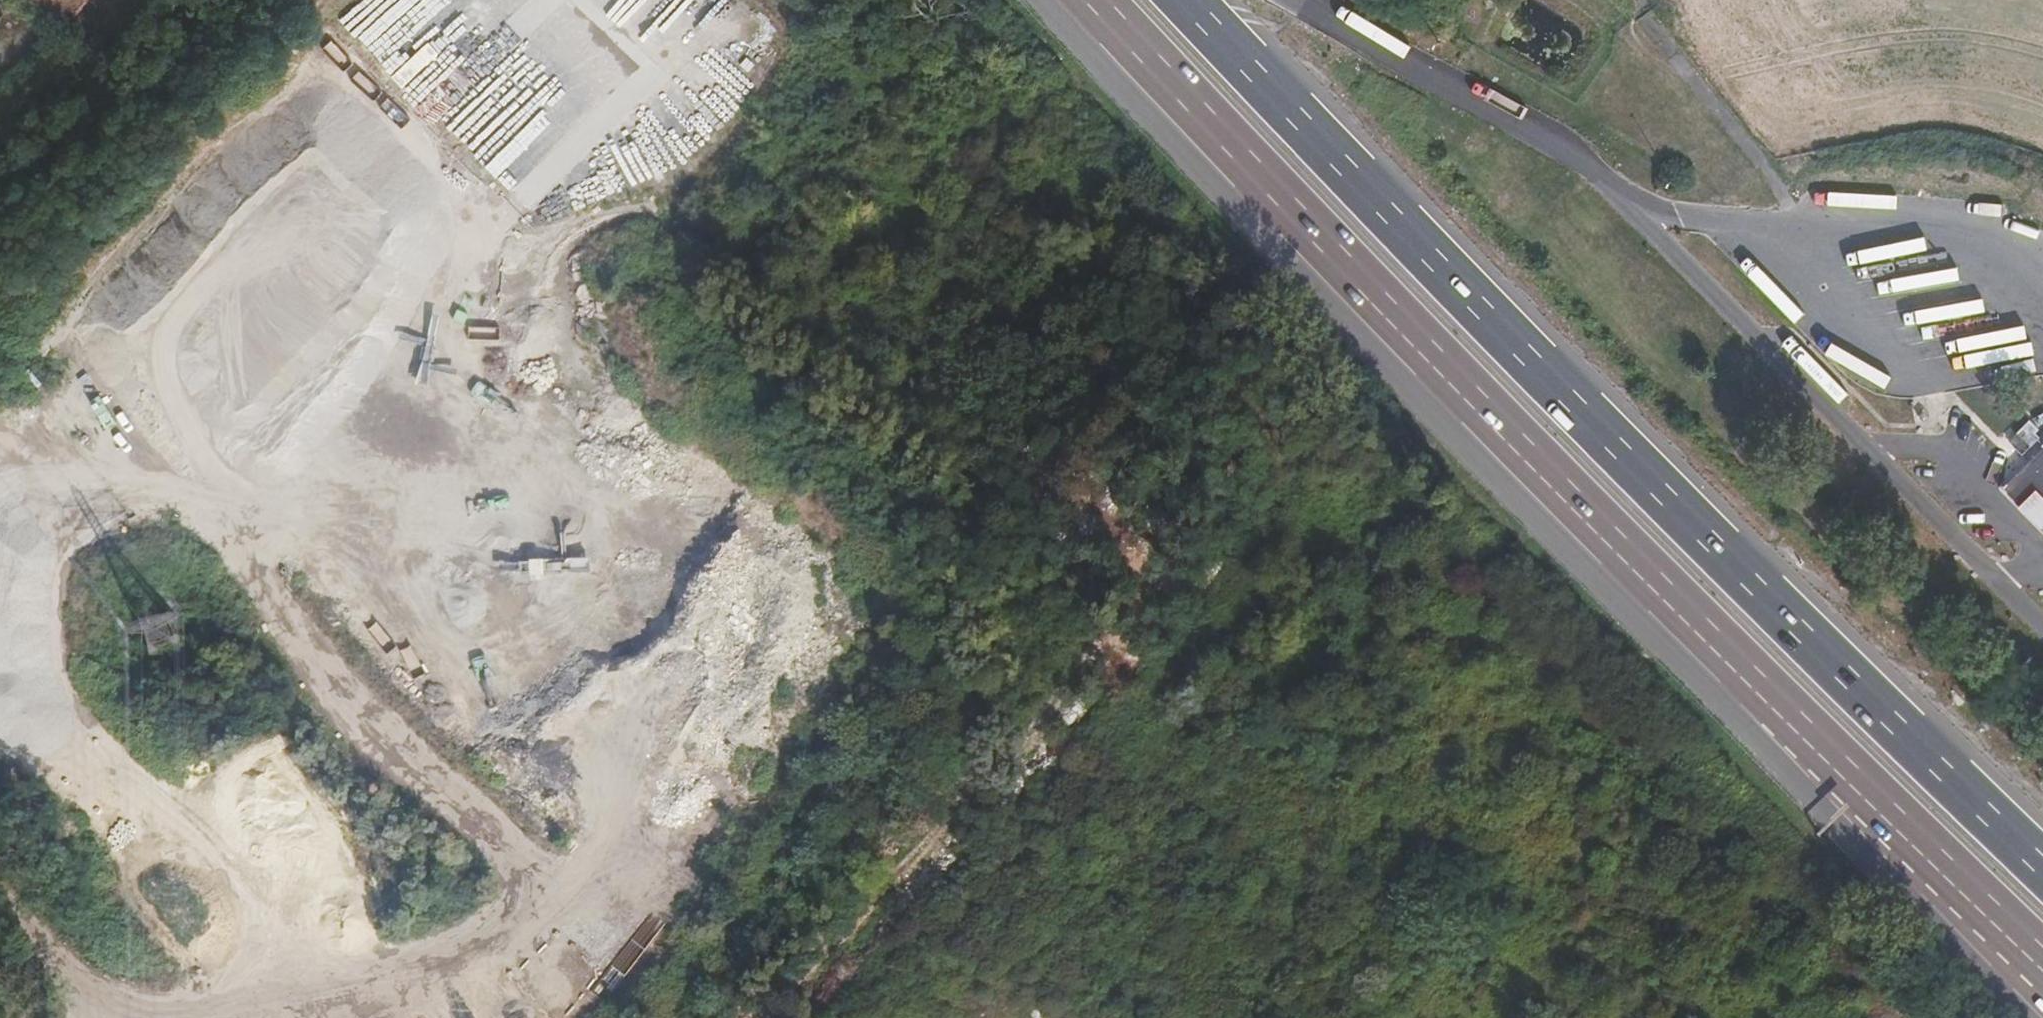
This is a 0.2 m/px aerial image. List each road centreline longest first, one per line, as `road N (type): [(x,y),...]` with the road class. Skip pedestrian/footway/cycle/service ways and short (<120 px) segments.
road 1 (motorway): [(1097,0),(1423,344),(2042,958)]
road 2 (motorway): [(2042,862),(1814,644),(1189,0)]
road 3 (motorway): [(1624,198),(1552,139),(1291,0)]

